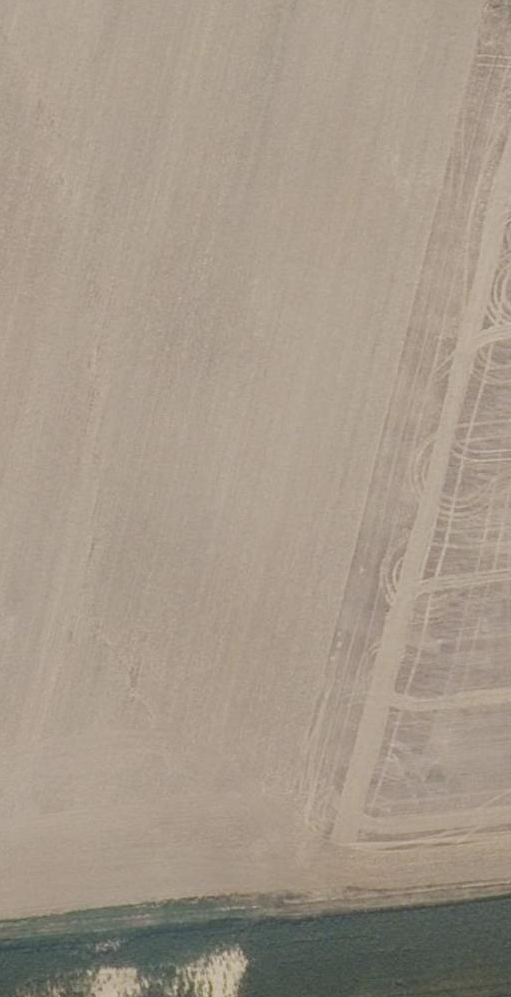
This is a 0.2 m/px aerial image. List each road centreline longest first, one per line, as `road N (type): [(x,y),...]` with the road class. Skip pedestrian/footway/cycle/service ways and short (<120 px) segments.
road 1 (track): [(0,940),(510,881)]

